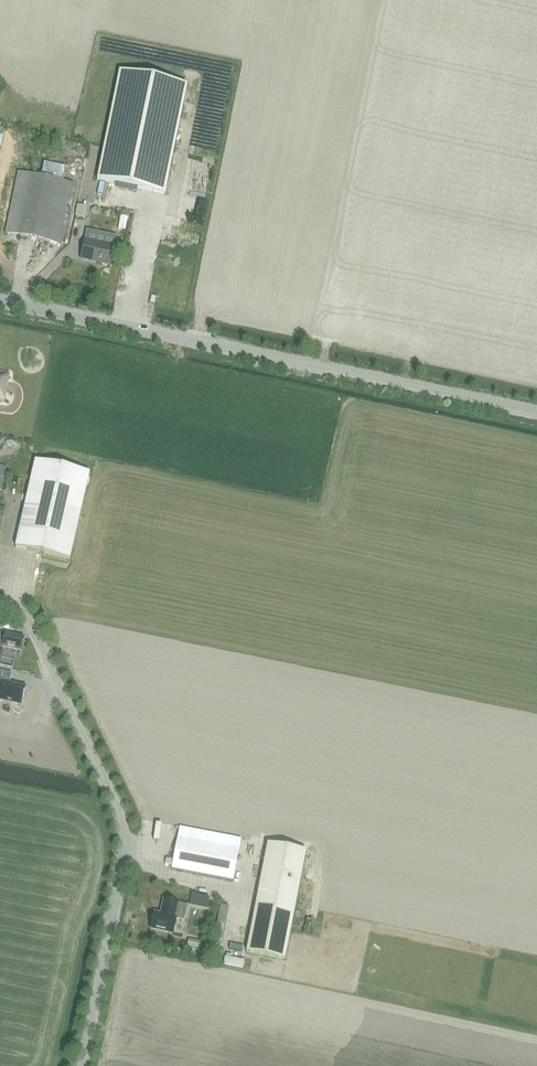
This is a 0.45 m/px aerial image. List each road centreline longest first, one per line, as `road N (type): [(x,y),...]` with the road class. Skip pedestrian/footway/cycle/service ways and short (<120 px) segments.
road 1 (residential): [(536,412),(0,301)]
road 2 (unclassified): [(83,1065),(131,841),(27,621),(0,607)]

